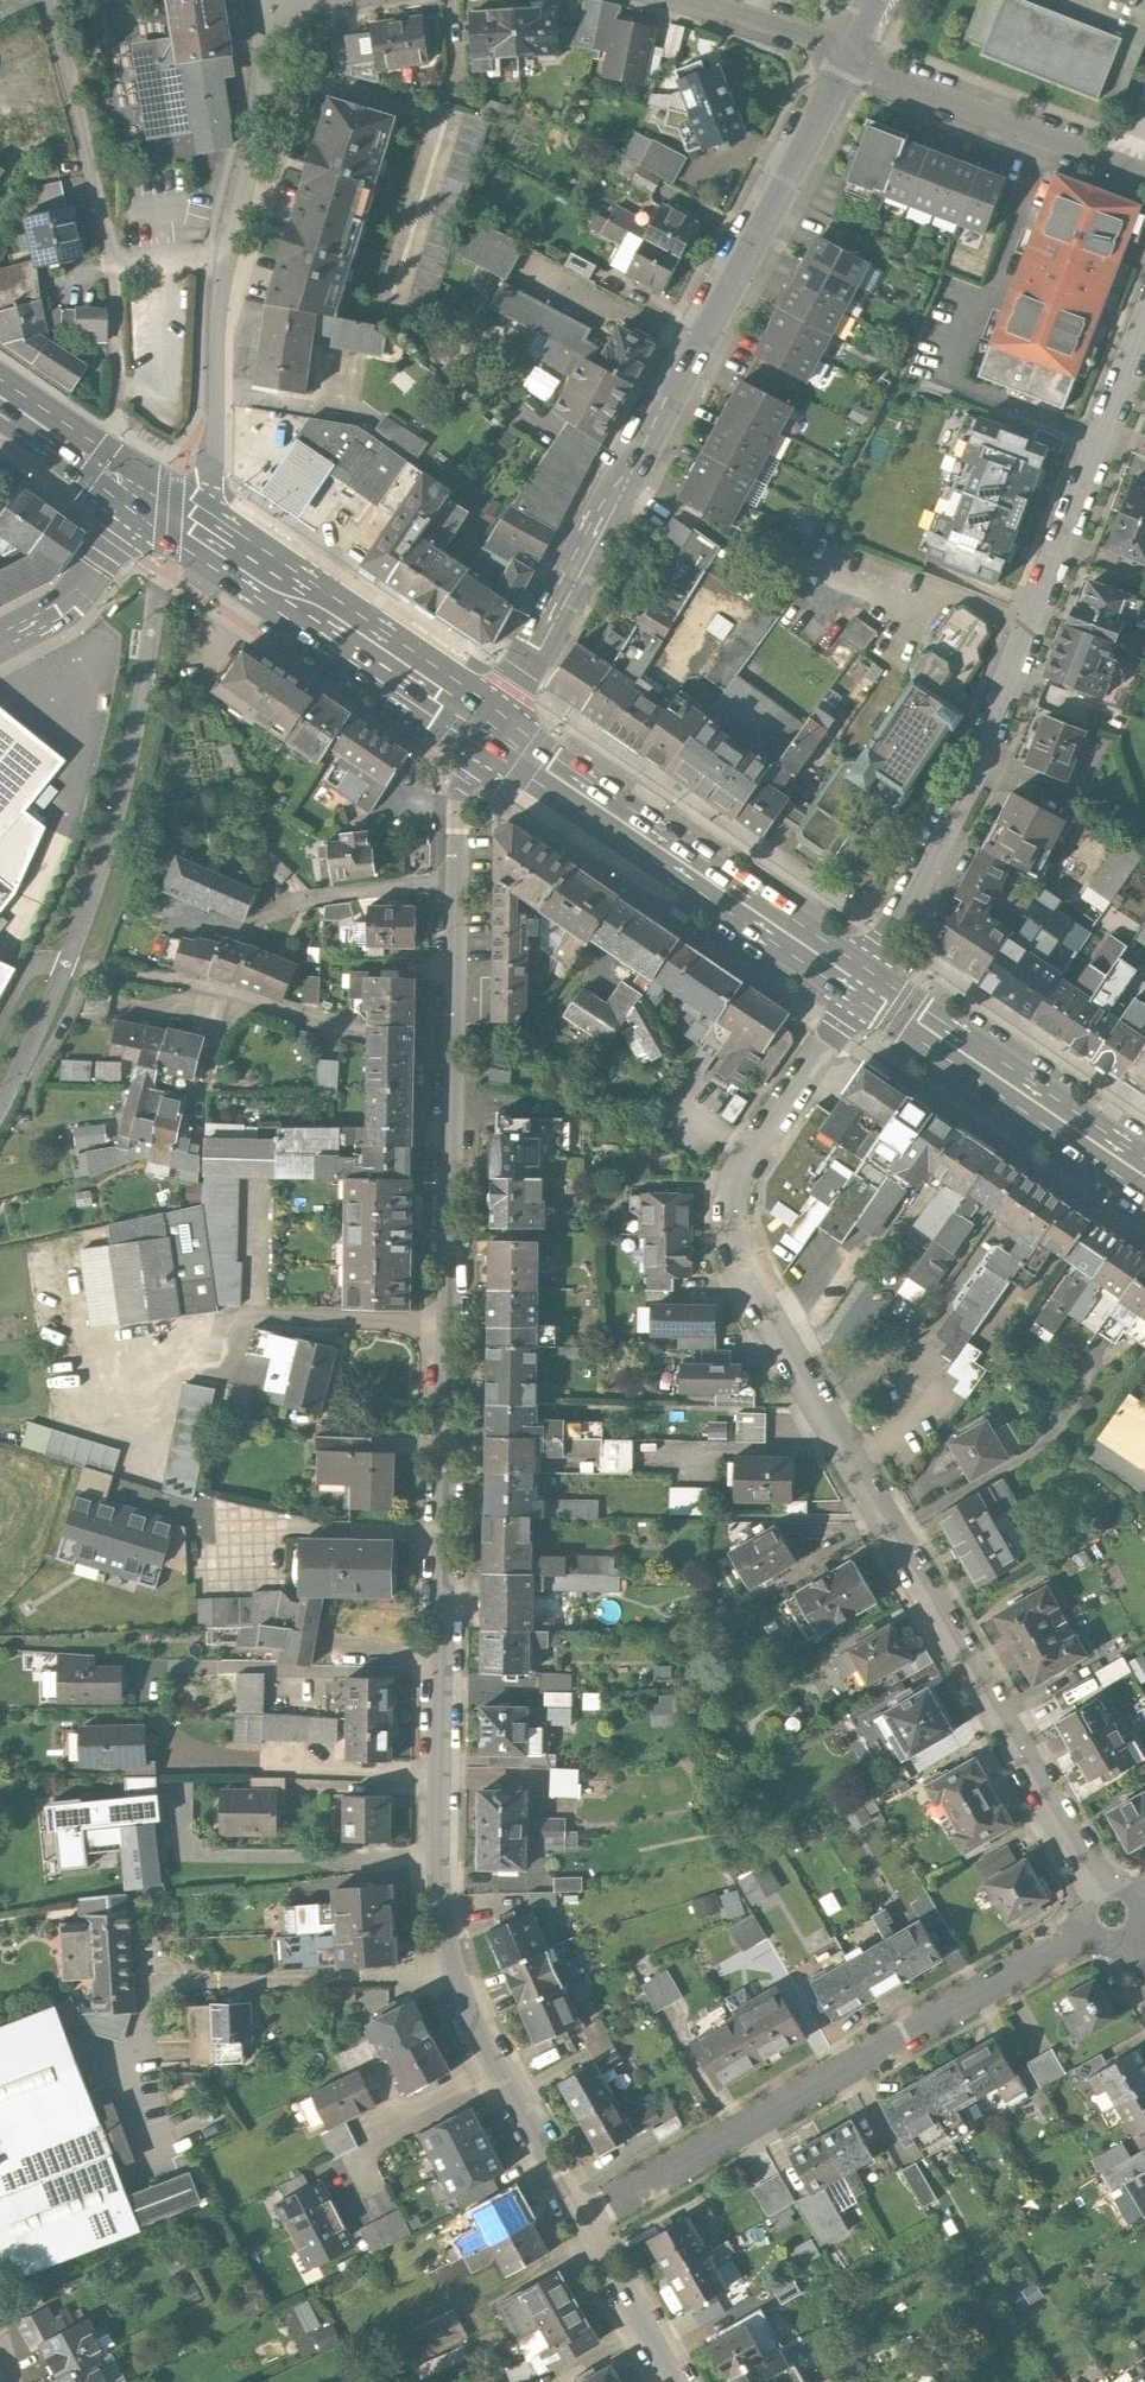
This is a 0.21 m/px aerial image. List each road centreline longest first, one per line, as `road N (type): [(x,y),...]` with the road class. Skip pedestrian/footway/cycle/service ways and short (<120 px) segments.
road 1 (residential): [(492,731),(464,786),(456,883),(440,1880),(458,1975),(584,2217)]
road 2 (residential): [(864,988),(736,1184),(738,1246),(827,1420),(1099,1889)]
road 3 (tertiary): [(846,58),(492,731)]
road 4 (residential): [(1144,343),(1009,713),(953,834),(864,988)]
road 5 (residential): [(584,2217),(1088,1929)]
road 6 (unclassified): [(103,466),(116,423),(115,313),(55,0)]
road 7 (primary): [(492,731),(864,988)]
road 8 (residential): [(321,0),(283,11),(266,42),(220,290),(216,408)]
road 9 (primary): [(208,534),(492,731)]
road 10 (primary): [(864,988),(1144,1177)]
road 11 (residential): [(1144,175),(846,58)]
road 12 (residential): [(584,2217),(677,2381)]
road 13 (residential): [(846,58),(694,0)]
road 14 (residential): [(208,534),(216,408)]
road 15 (primary): [(103,466),(208,534)]
road 16 (primary): [(0,397),(103,466)]

